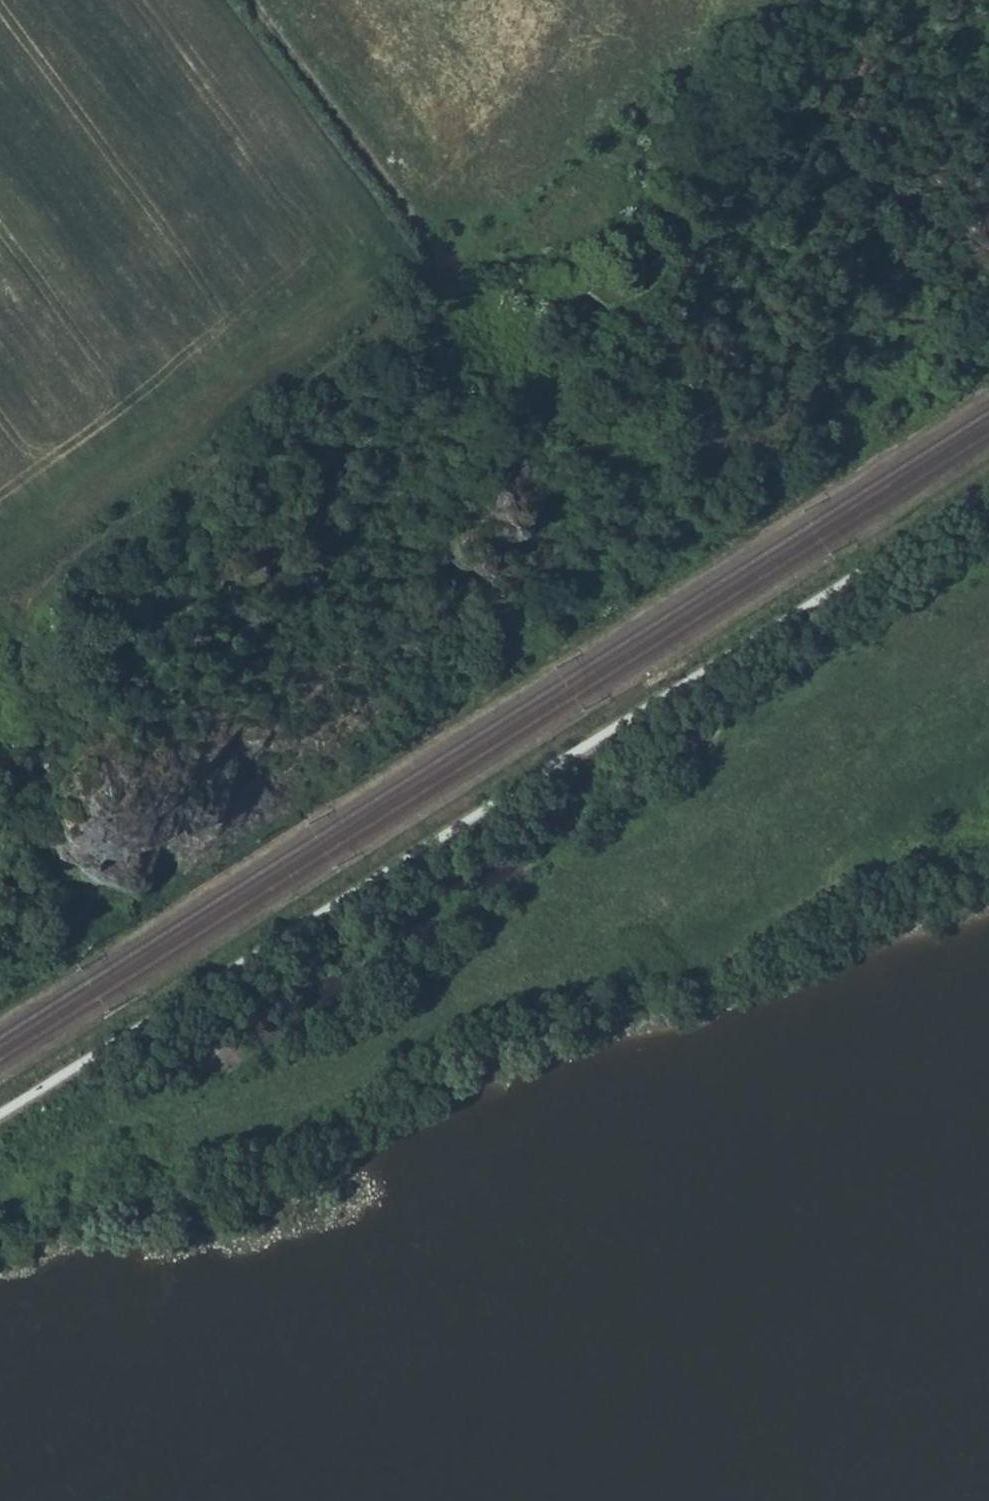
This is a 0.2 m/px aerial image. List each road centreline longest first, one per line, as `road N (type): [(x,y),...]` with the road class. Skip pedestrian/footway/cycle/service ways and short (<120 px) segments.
road 1 (track): [(50,571),(306,384),(449,268),(249,0)]

